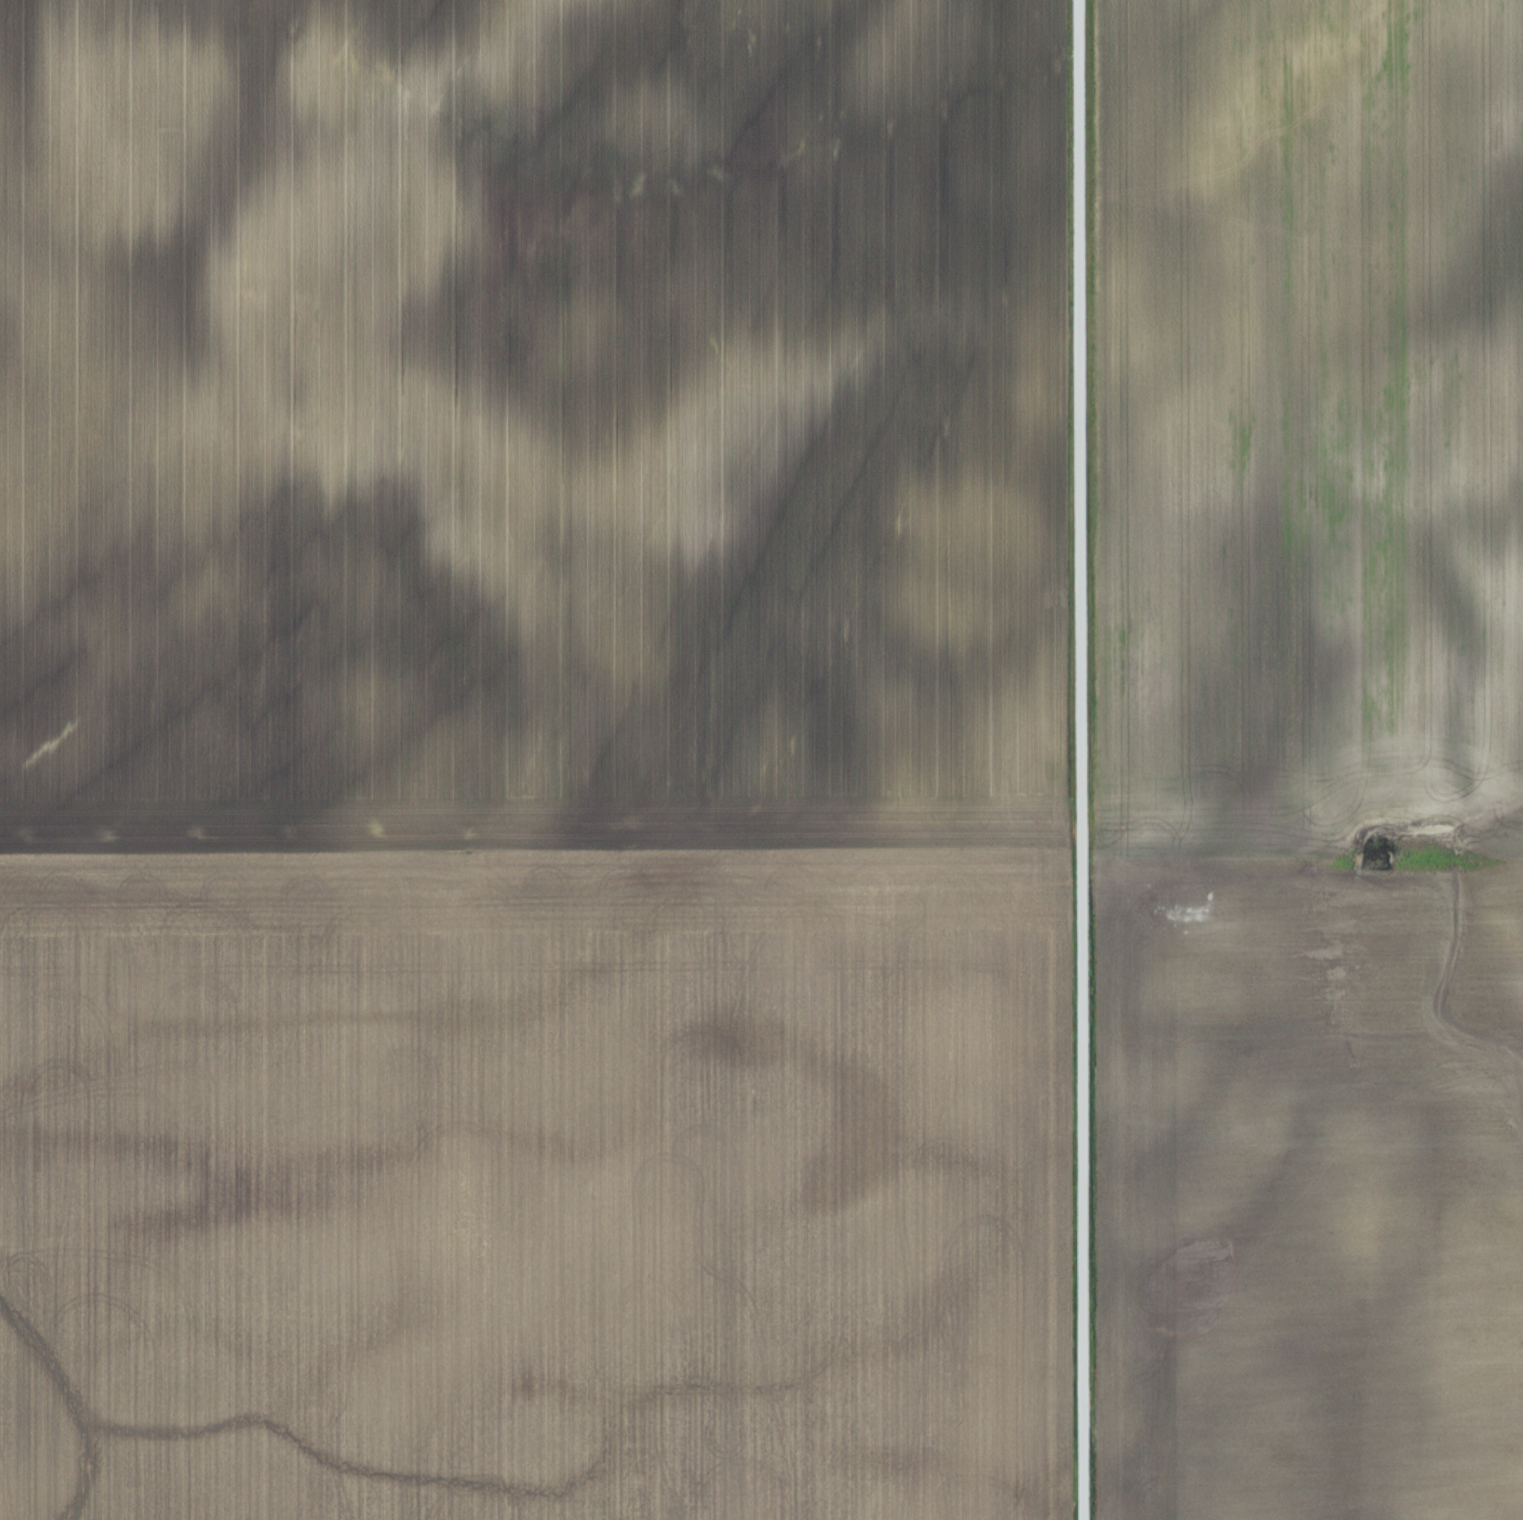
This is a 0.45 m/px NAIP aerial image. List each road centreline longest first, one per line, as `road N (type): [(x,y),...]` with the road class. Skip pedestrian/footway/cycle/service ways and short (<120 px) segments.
road 1 (residential): [(1083,1519),(1080,0)]

